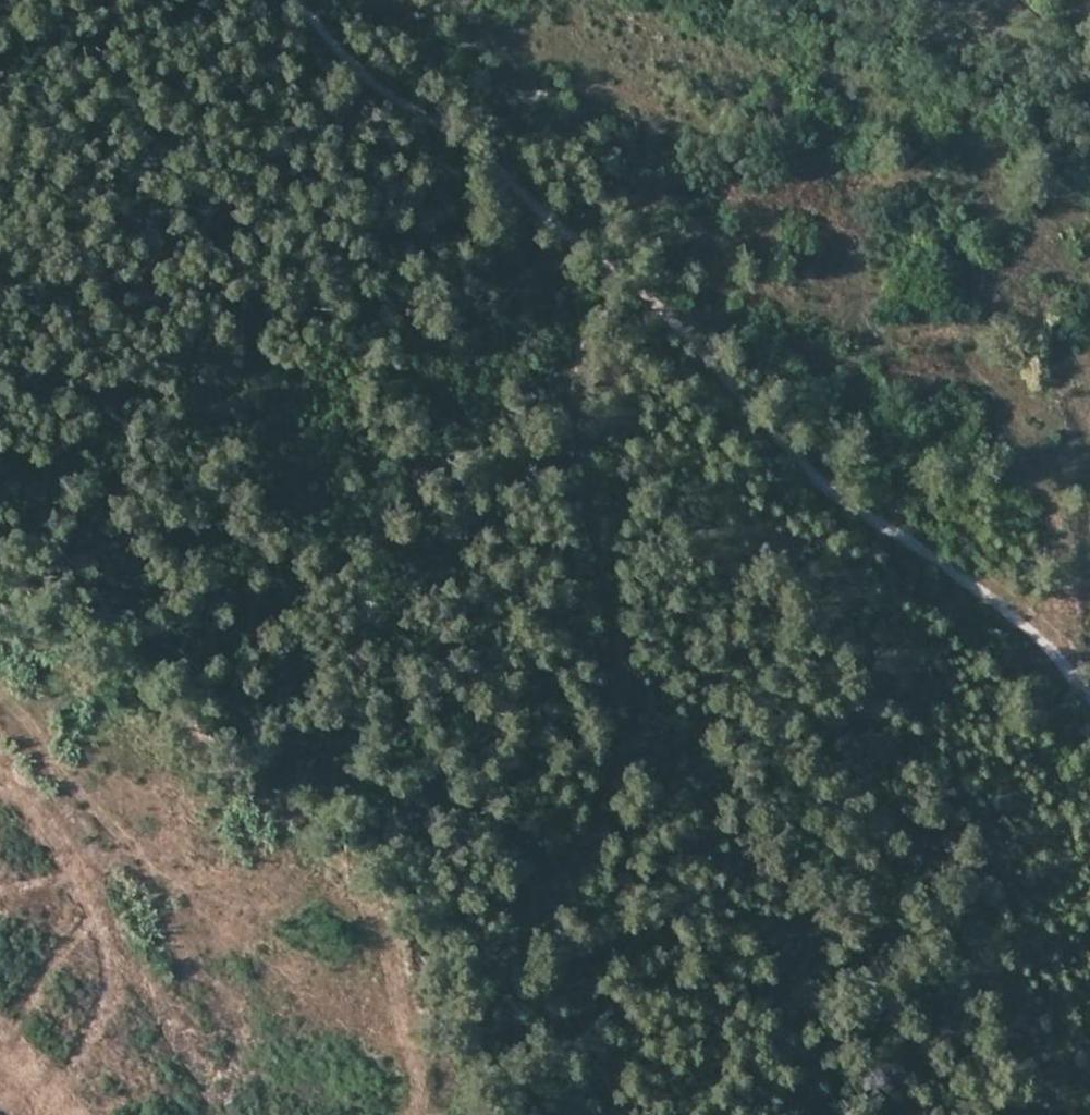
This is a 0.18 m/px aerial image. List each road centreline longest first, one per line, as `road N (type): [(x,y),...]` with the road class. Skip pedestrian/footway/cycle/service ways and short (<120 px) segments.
road 1 (track): [(1089,701),(1040,641),(795,457),(650,302),(441,127),(372,84),(291,0)]

